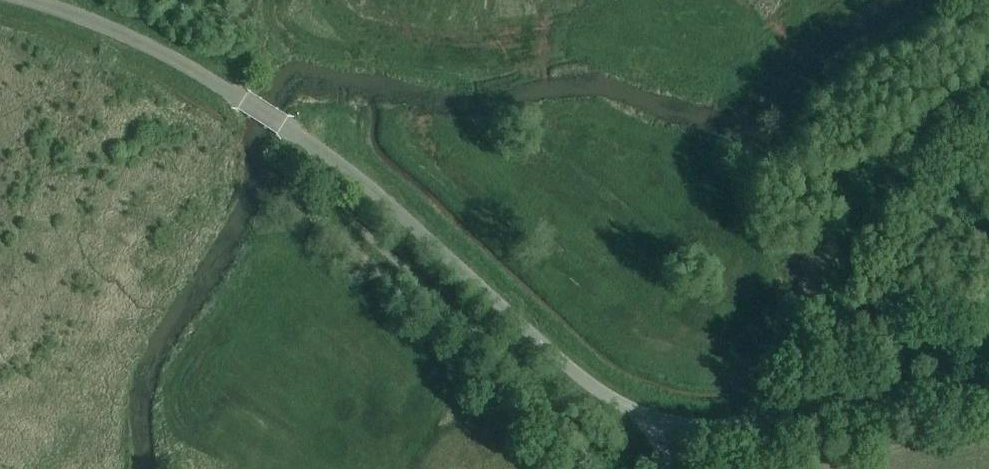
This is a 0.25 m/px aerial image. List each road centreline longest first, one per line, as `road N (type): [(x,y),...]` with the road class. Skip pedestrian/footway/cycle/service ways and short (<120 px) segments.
road 1 (track): [(315,146),(581,376),(662,422)]
road 2 (track): [(988,367),(762,420),(662,422)]
road 3 (unclassified): [(27,0),(145,43),(315,146)]

